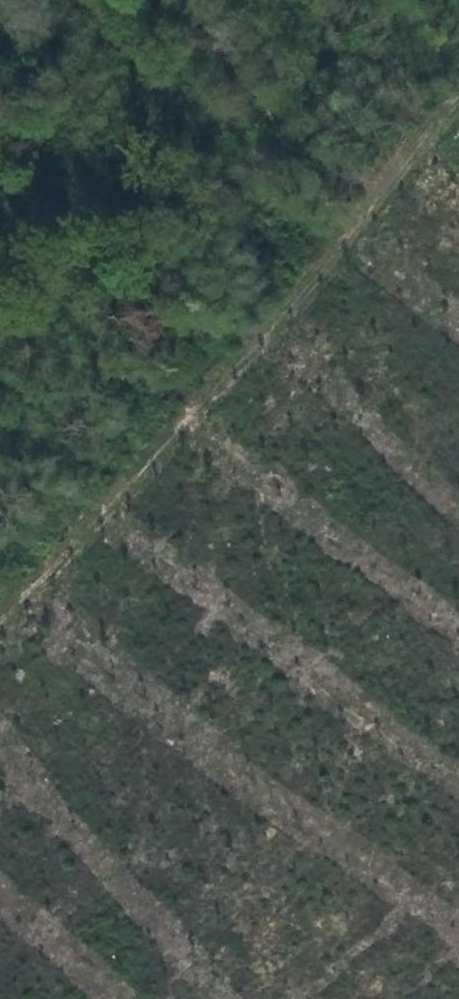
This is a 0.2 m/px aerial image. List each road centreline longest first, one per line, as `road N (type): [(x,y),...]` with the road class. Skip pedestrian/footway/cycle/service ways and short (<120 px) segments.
road 1 (track): [(458,104),(174,439),(0,624)]

